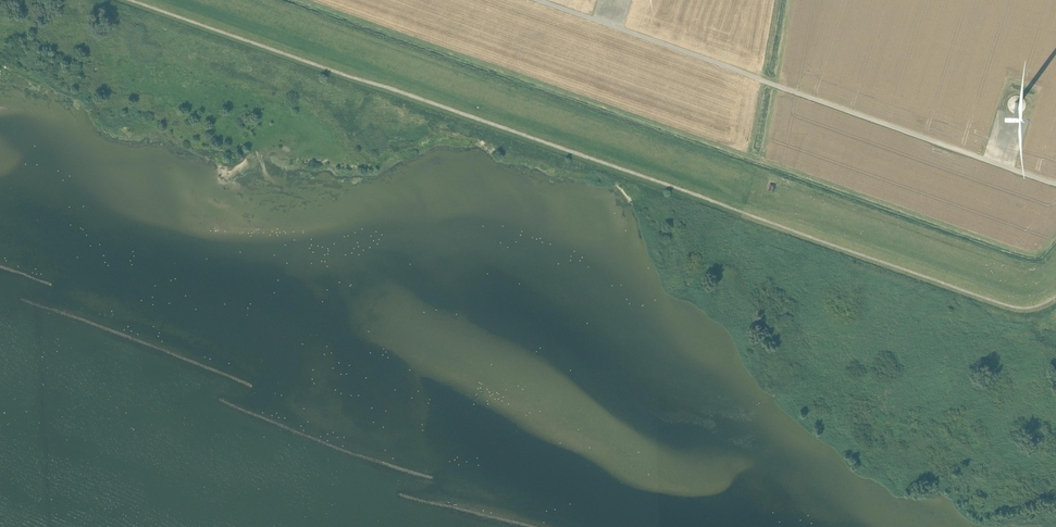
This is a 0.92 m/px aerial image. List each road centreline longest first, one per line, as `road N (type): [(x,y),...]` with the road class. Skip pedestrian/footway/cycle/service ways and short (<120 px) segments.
road 1 (track): [(120,0),(1006,308),(1029,311),(1055,300)]
road 2 (track): [(1049,266),(1010,261),(260,0)]
road 3 (track): [(306,0),(1018,250),(1037,251),(1055,232)]
road 4 (track): [(744,201),(163,0)]
road 5 (track): [(744,201),(688,161),(216,0)]
road 6 (track): [(768,210),(839,222),(1019,283),(1039,279),(1055,257)]
road 7 (track): [(1055,285),(1041,296),(1017,297),(768,210)]
road 8 (track): [(762,160),(791,0)]
road 9 (track): [(749,155),(777,0)]

